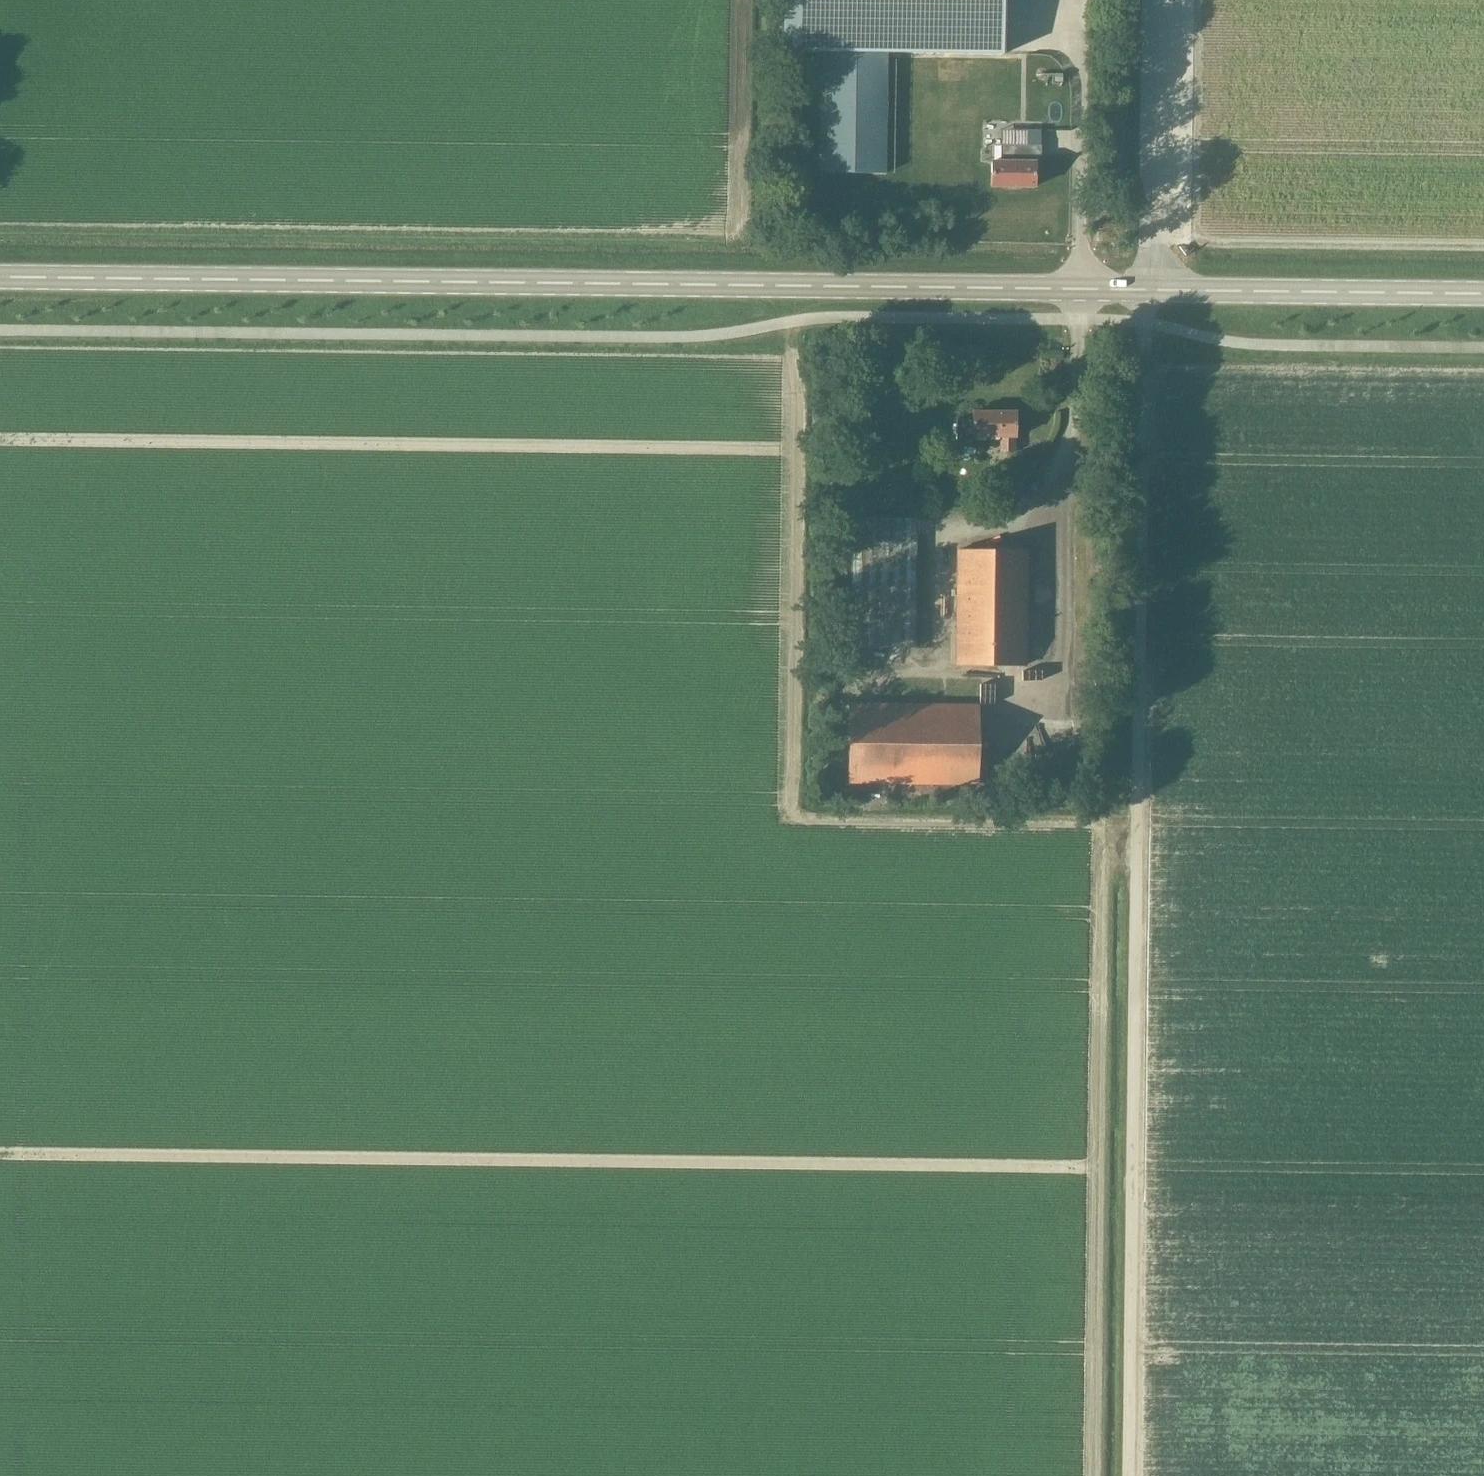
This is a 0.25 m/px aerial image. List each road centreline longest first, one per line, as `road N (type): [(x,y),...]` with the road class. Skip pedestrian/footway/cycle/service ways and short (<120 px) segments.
road 1 (secondary): [(1483,293),(0,277)]

